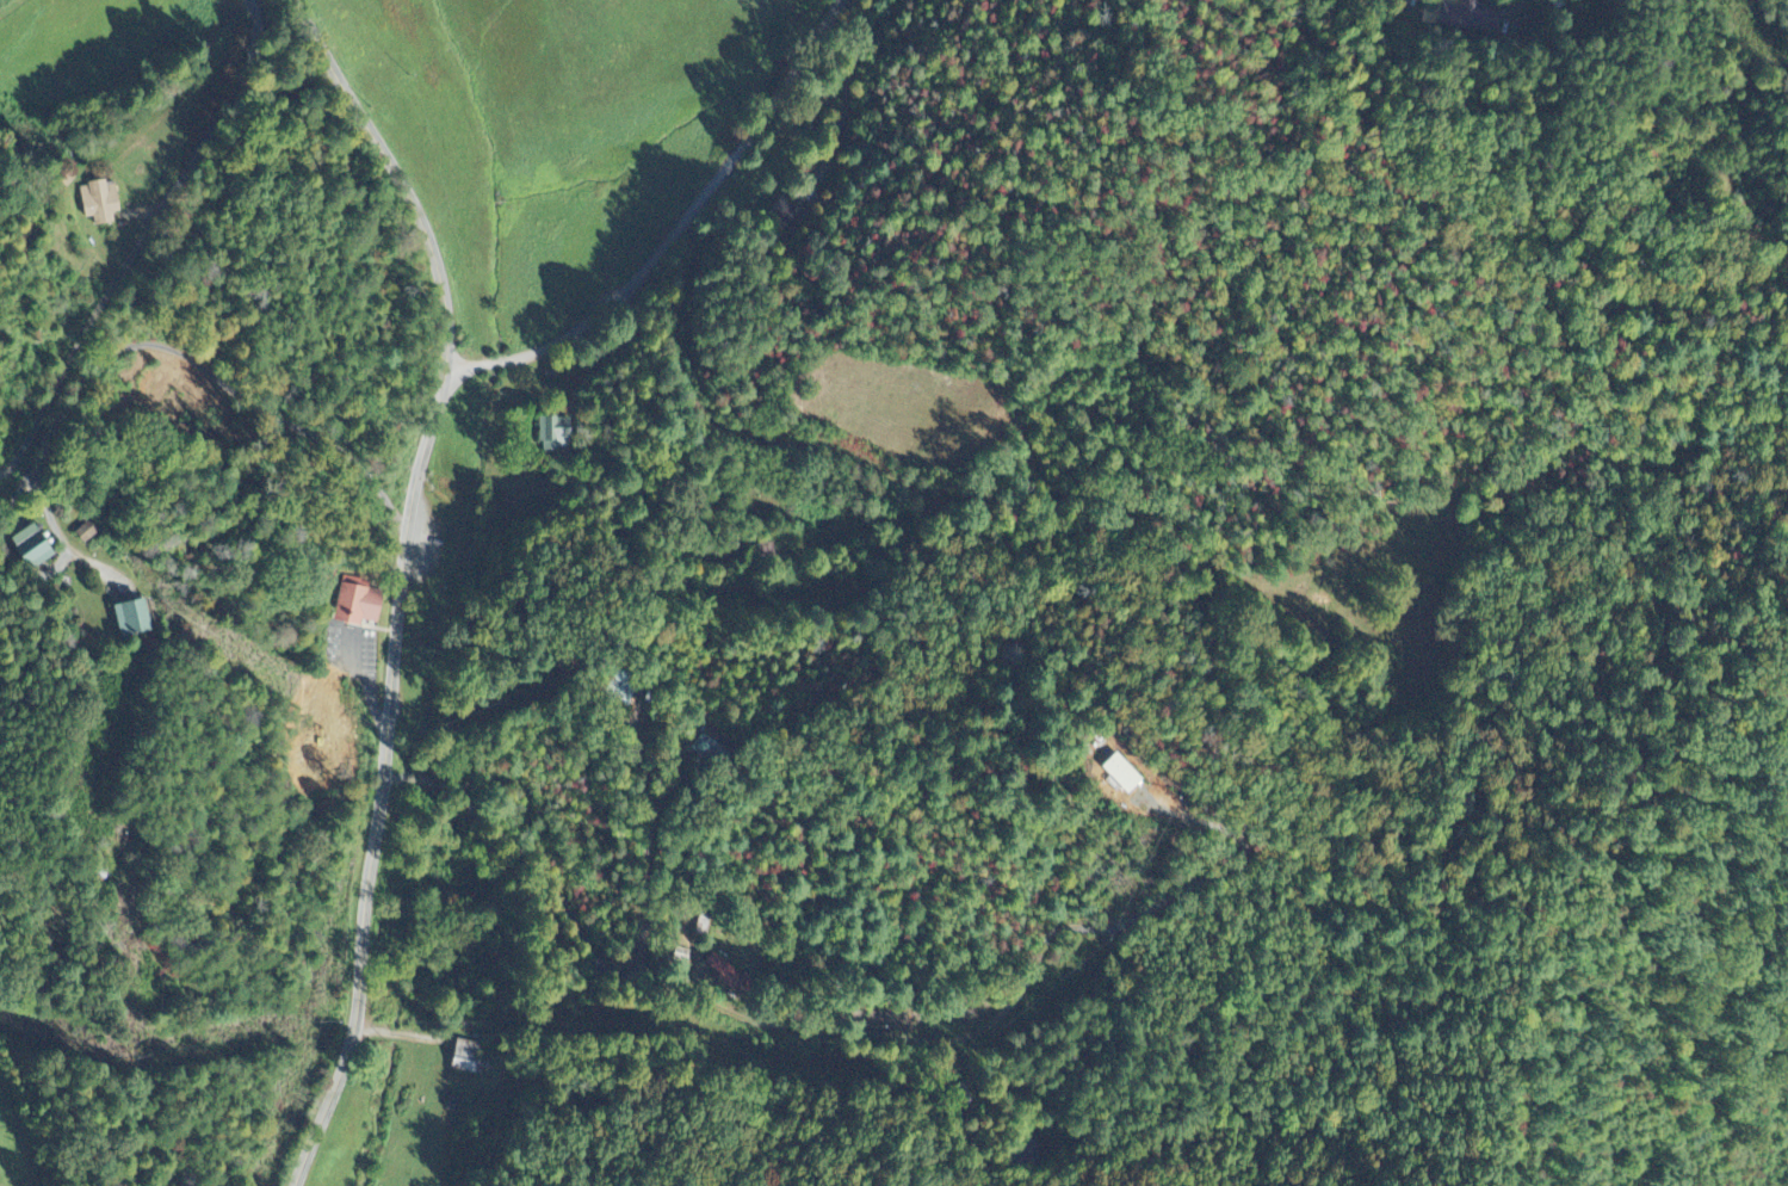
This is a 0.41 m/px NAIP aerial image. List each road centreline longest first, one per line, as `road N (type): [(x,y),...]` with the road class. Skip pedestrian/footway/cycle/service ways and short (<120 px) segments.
road 1 (residential): [(295,1185),(347,1052),(360,994),(413,486),(447,359)]
road 2 (residential): [(843,0),(796,75),(644,270),(595,319),(538,354)]
road 3 (residential): [(293,0),(422,223),(448,310),(447,359)]

